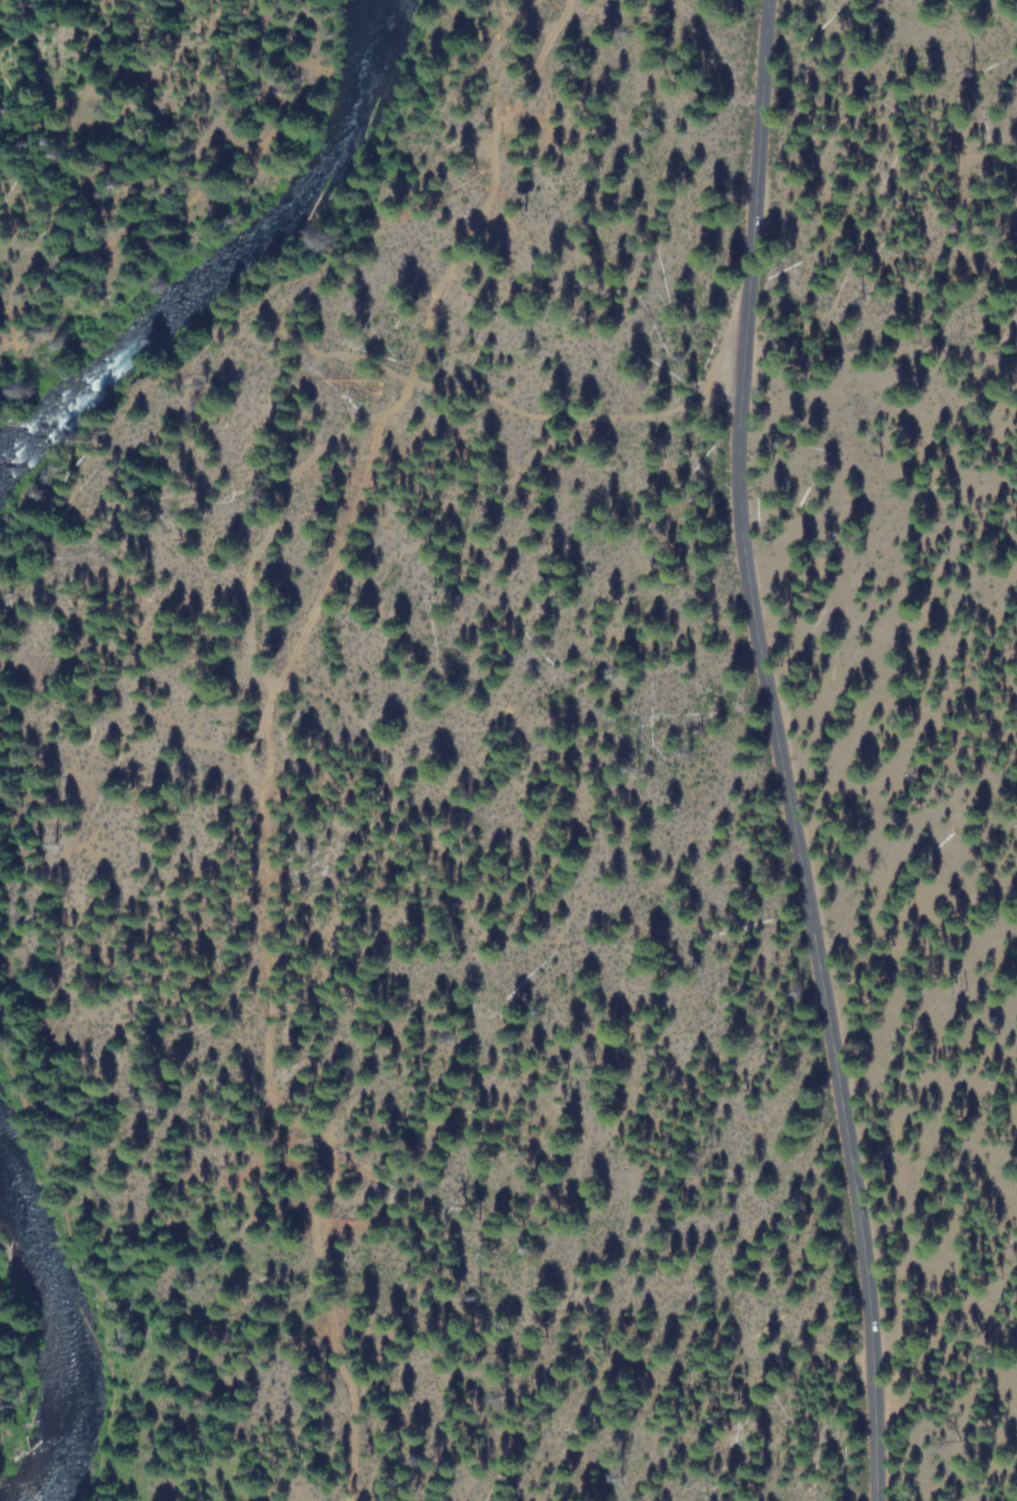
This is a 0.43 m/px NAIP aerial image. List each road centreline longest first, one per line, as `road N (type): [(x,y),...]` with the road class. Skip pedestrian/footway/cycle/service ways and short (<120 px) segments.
road 1 (tertiary): [(864,1500),(864,1321),(824,1019),(744,572),(744,307),(758,0)]

